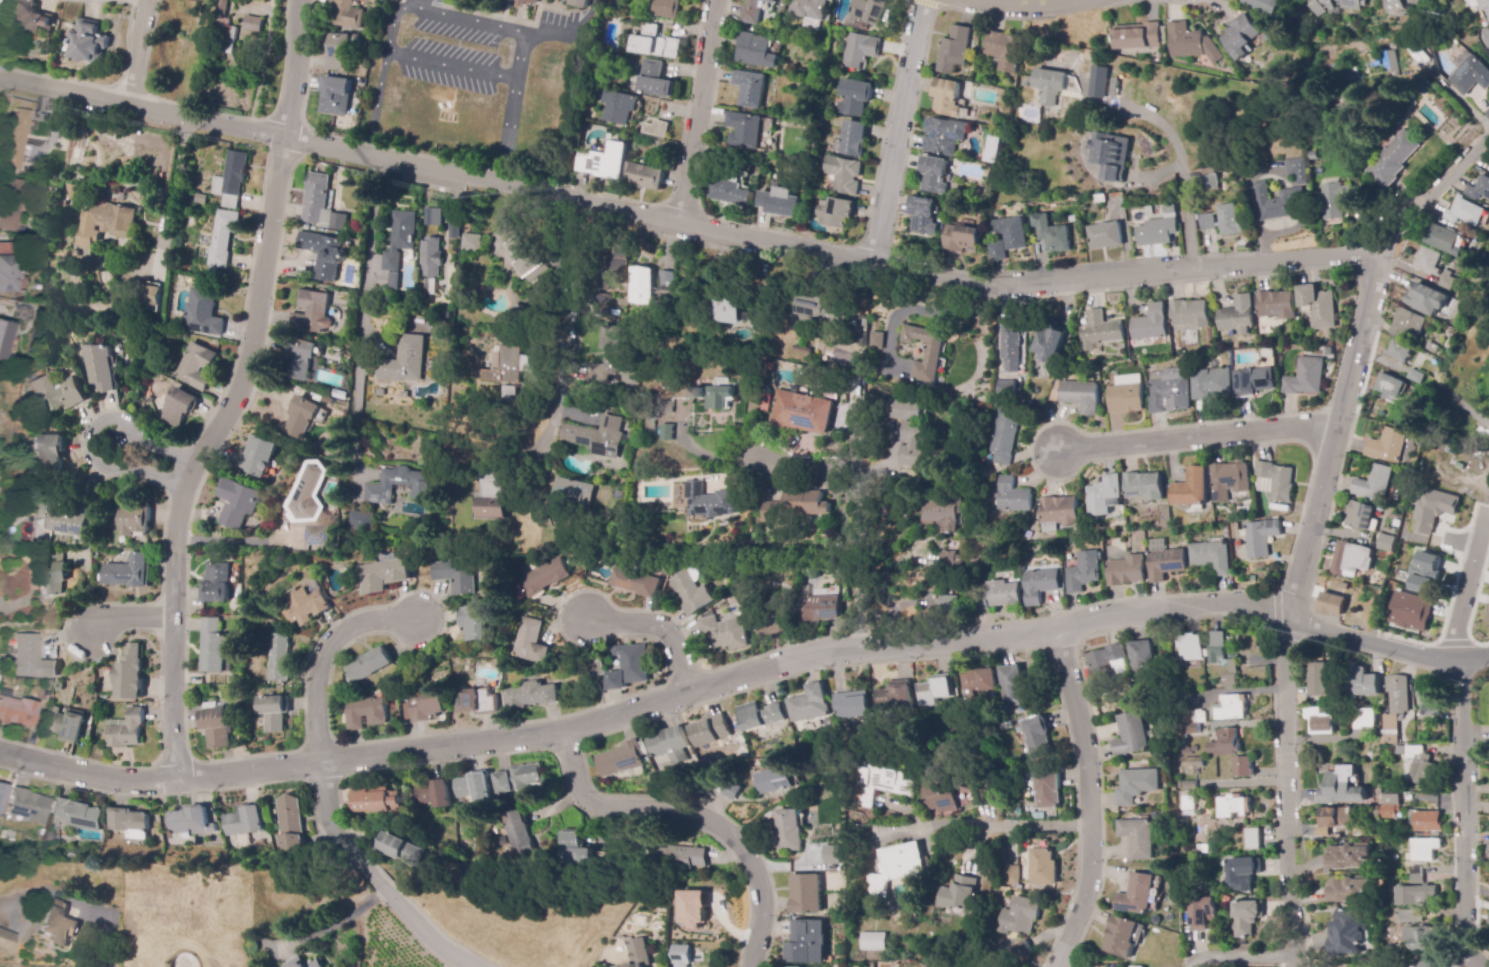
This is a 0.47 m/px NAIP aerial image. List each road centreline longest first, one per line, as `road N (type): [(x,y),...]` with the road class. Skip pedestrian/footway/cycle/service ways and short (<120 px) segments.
road 1 (residential): [(1381,255),(998,286),(0,78)]
road 2 (residential): [(1059,630),(867,644),(770,664),(562,728),(177,780),(134,783),(0,753)]
road 3 (residential): [(301,0),(261,326),(178,510),(177,780)]
road 4 (residential): [(1488,140),(1381,255),(1292,624)]
road 5 (residential): [(476,966),(439,946),(343,839),(326,809),(317,763),(316,648),(331,632),(373,621),(411,623)]
road 6 (residential): [(562,728),(590,798),(692,814),(741,846),(762,897),(752,966)]
road 7 (residential): [(1059,630),(1092,829),(1090,876),(1060,966)]
road 8 (residential): [(1292,624),(1286,691),(1302,966)]
road 9 (residential): [(357,469),(366,261),(382,160)]
road 10 (residential): [(1462,667),(1465,941),(1474,966)]
road 11 (residential): [(1057,452),(1337,427)]
road 12 (residential): [(760,463),(857,467),(867,486),(867,644)]
road 13 (residential): [(871,263),(922,0)]
road 14 (residential): [(594,207),(556,413),(540,450)]
road 15 (residential): [(195,463),(132,436),(115,420),(93,426),(86,440),(100,465),(122,464),(185,490)]
road 16 (residential): [(1292,624),(1231,603),(1104,616),(1059,630)]
road 17 (residential): [(679,225),(715,0)]
road 18 (residential): [(1092,829),(885,836)]
road 19 (residential): [(1488,657),(1462,667),(1292,624)]
road 20 (residential): [(1462,667),(1459,621),(1486,515)]
road 21 (residential): [(598,623),(670,637),(690,689)]

